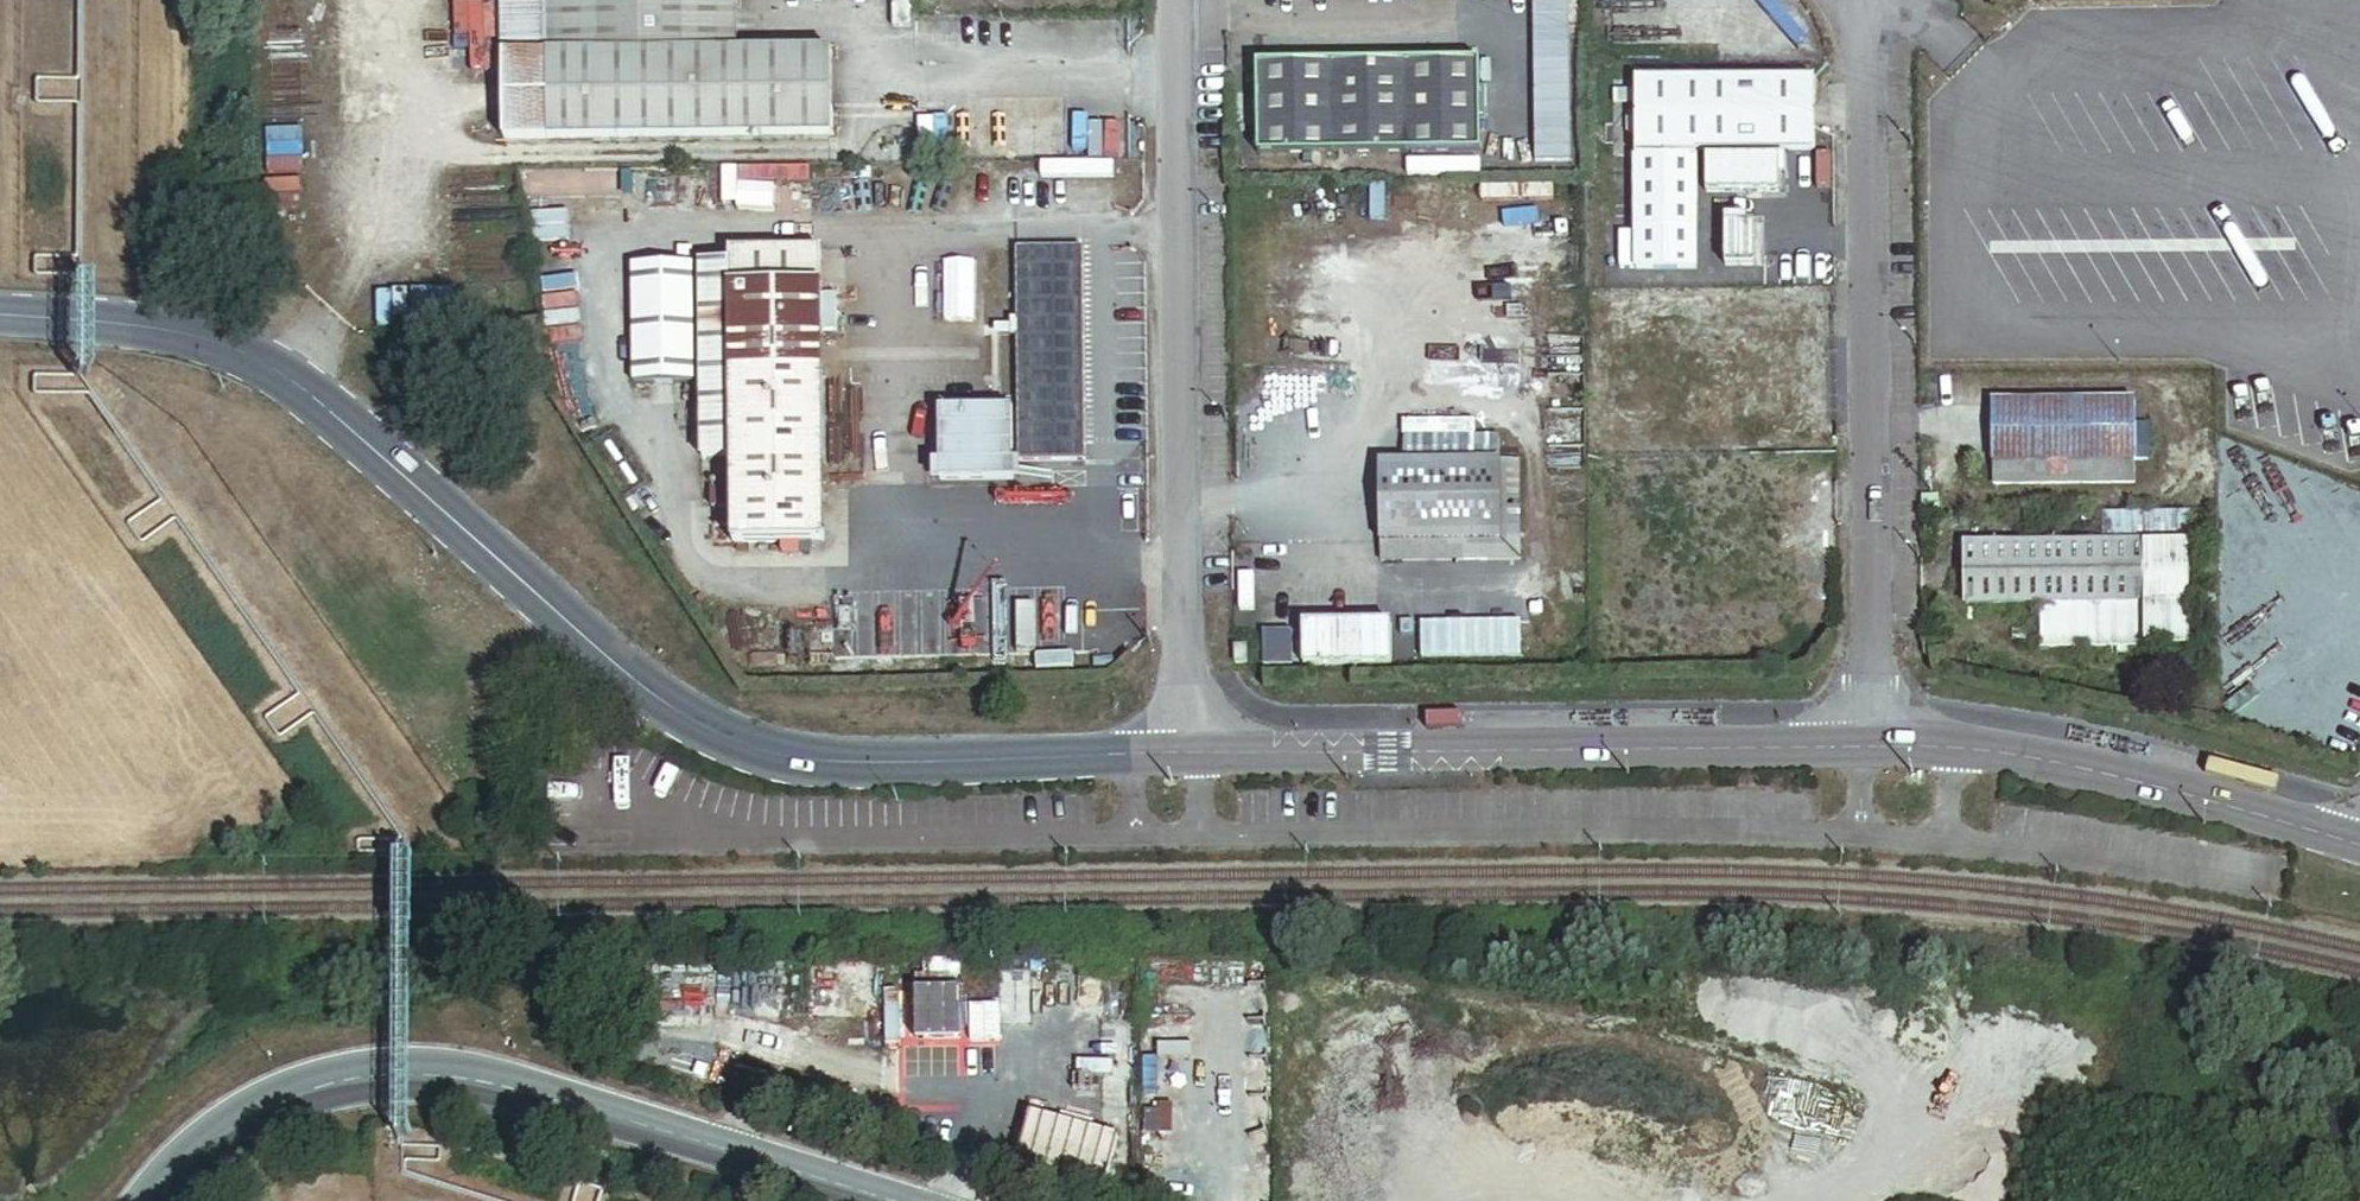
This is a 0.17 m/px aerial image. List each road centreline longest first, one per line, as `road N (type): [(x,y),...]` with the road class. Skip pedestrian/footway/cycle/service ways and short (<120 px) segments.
road 1 (unclassified): [(2359,845),(2209,799),(1971,750),(901,763),(776,755),(695,722),(634,680),(316,400),(222,349),(109,324),(0,318)]
road 2 (unclassified): [(854,1200),(474,1085),(391,1079),(324,1084),(247,1118),(150,1200)]

